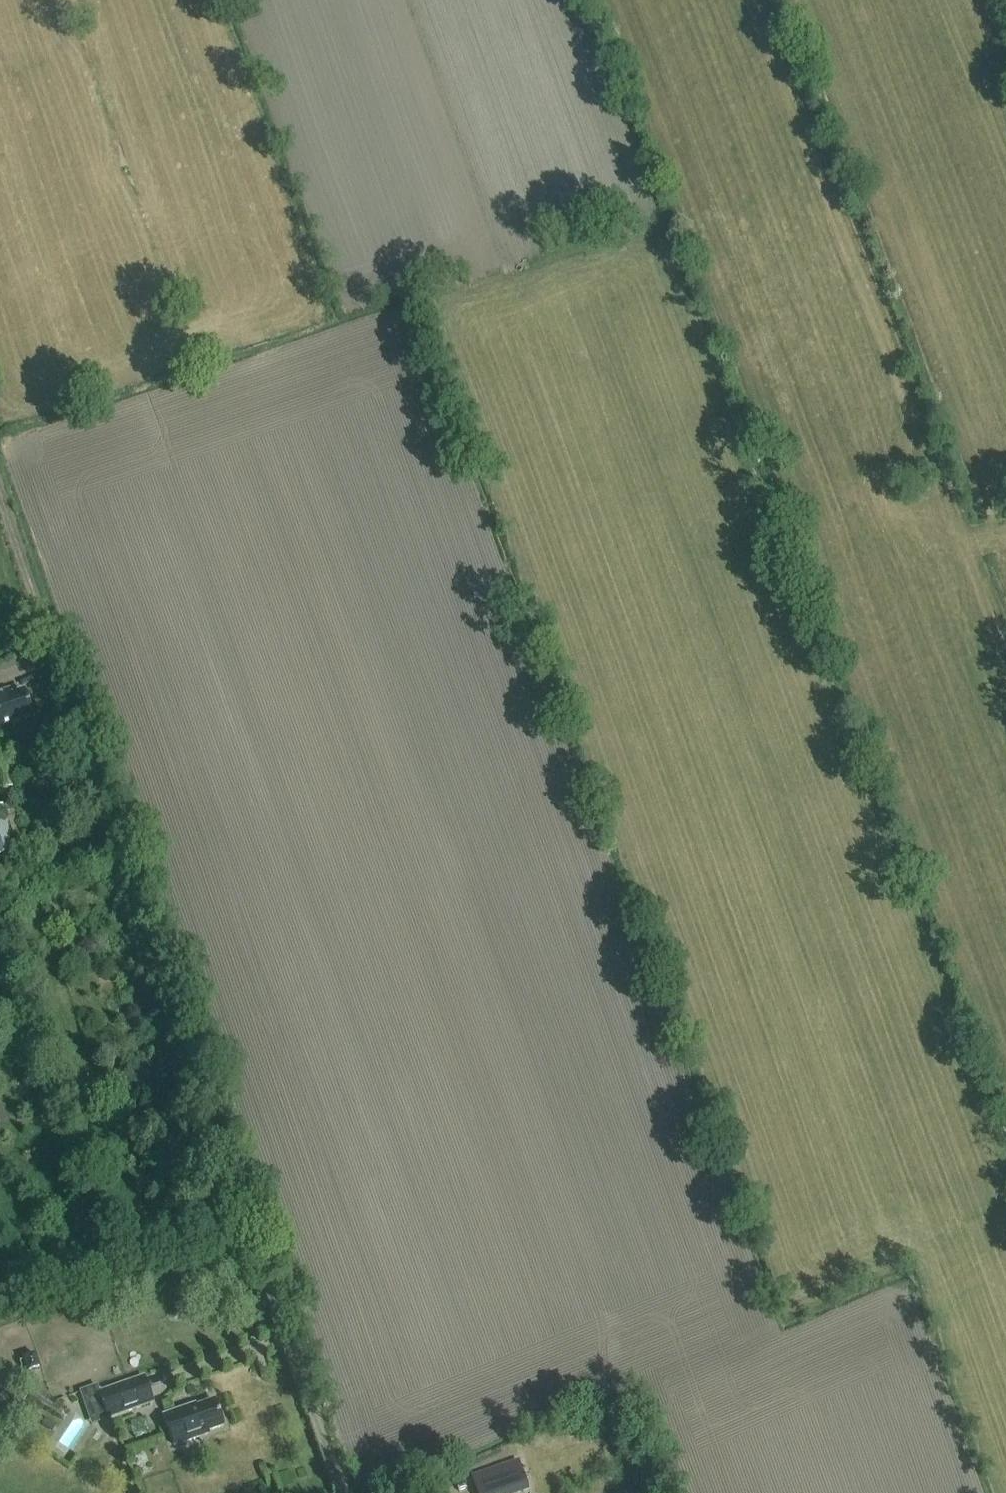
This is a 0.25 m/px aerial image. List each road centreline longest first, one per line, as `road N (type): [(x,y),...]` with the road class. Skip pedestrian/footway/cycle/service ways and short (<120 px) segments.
road 1 (track): [(367,1492),(342,1476),(0,465)]

